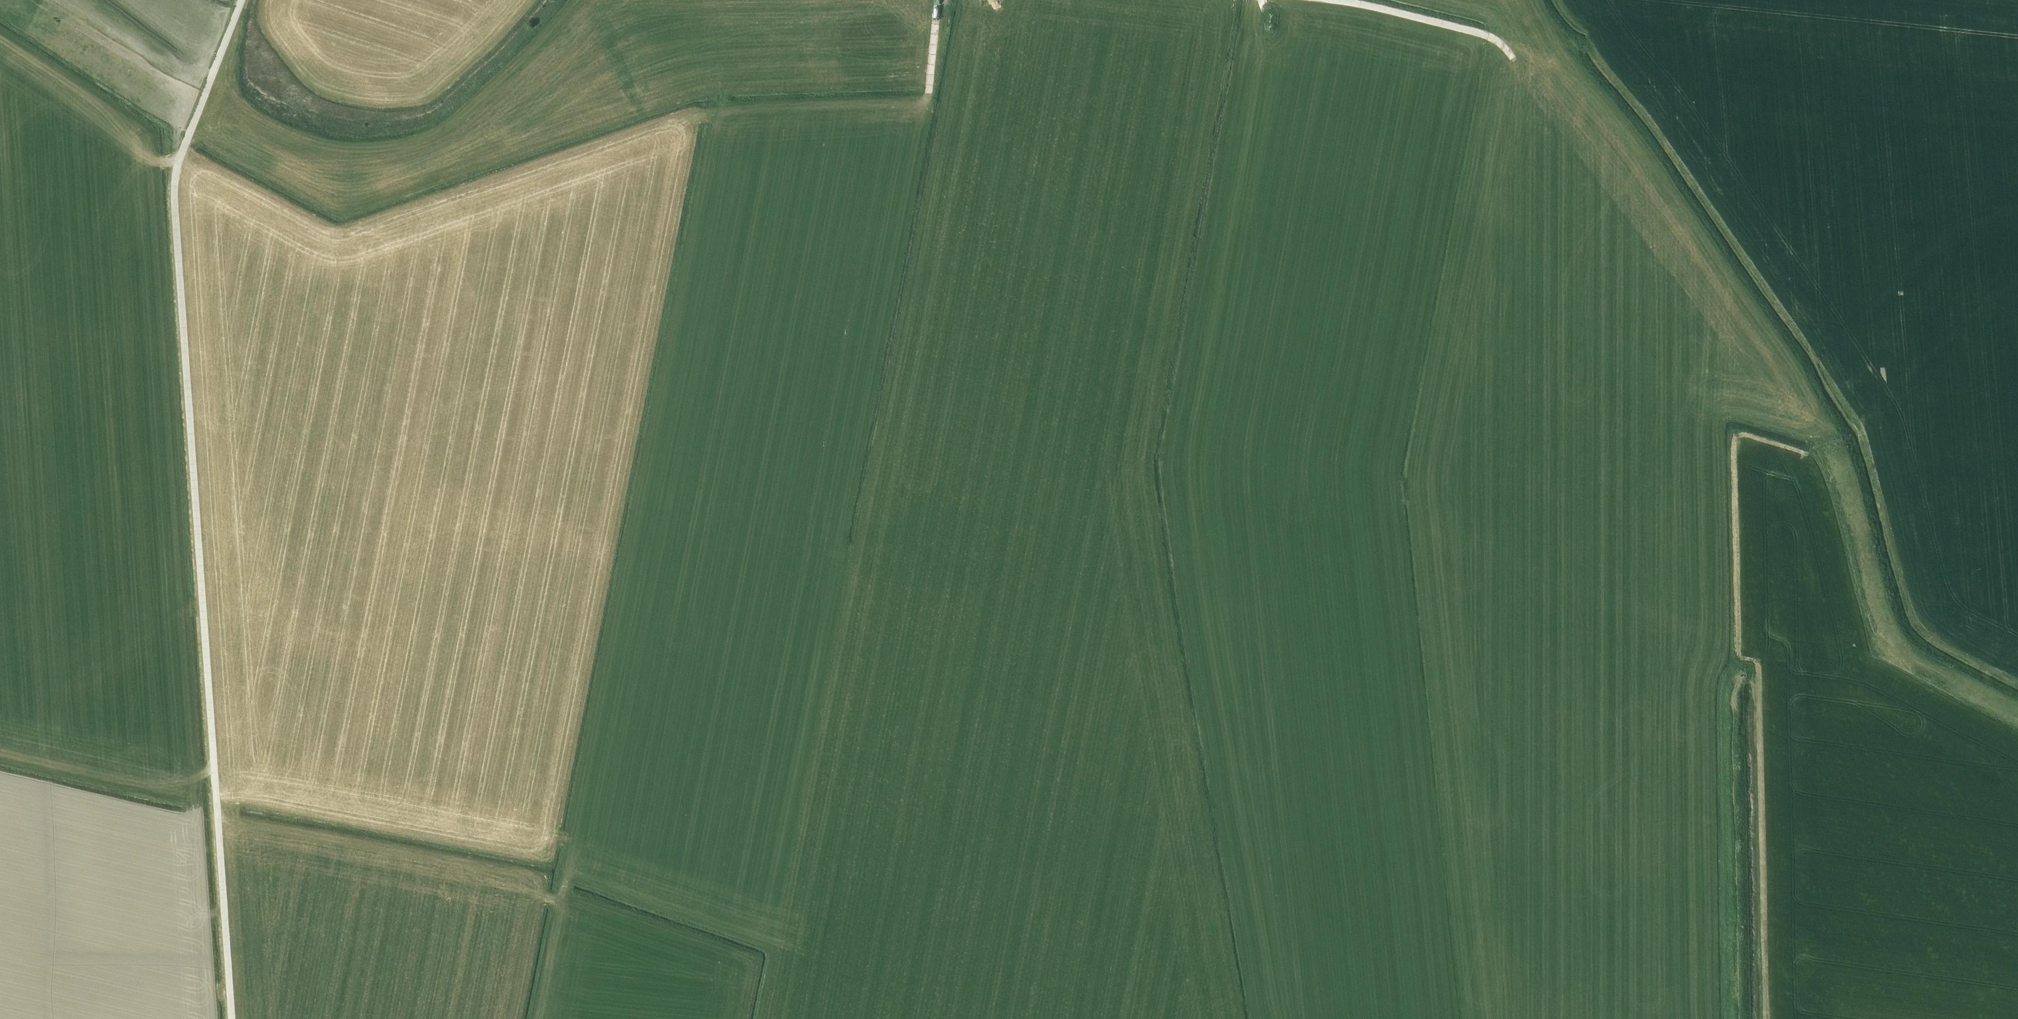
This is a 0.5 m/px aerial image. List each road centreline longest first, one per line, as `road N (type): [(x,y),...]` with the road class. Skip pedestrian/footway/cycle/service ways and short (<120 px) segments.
road 1 (track): [(245,0),(176,182),(231,1018)]

